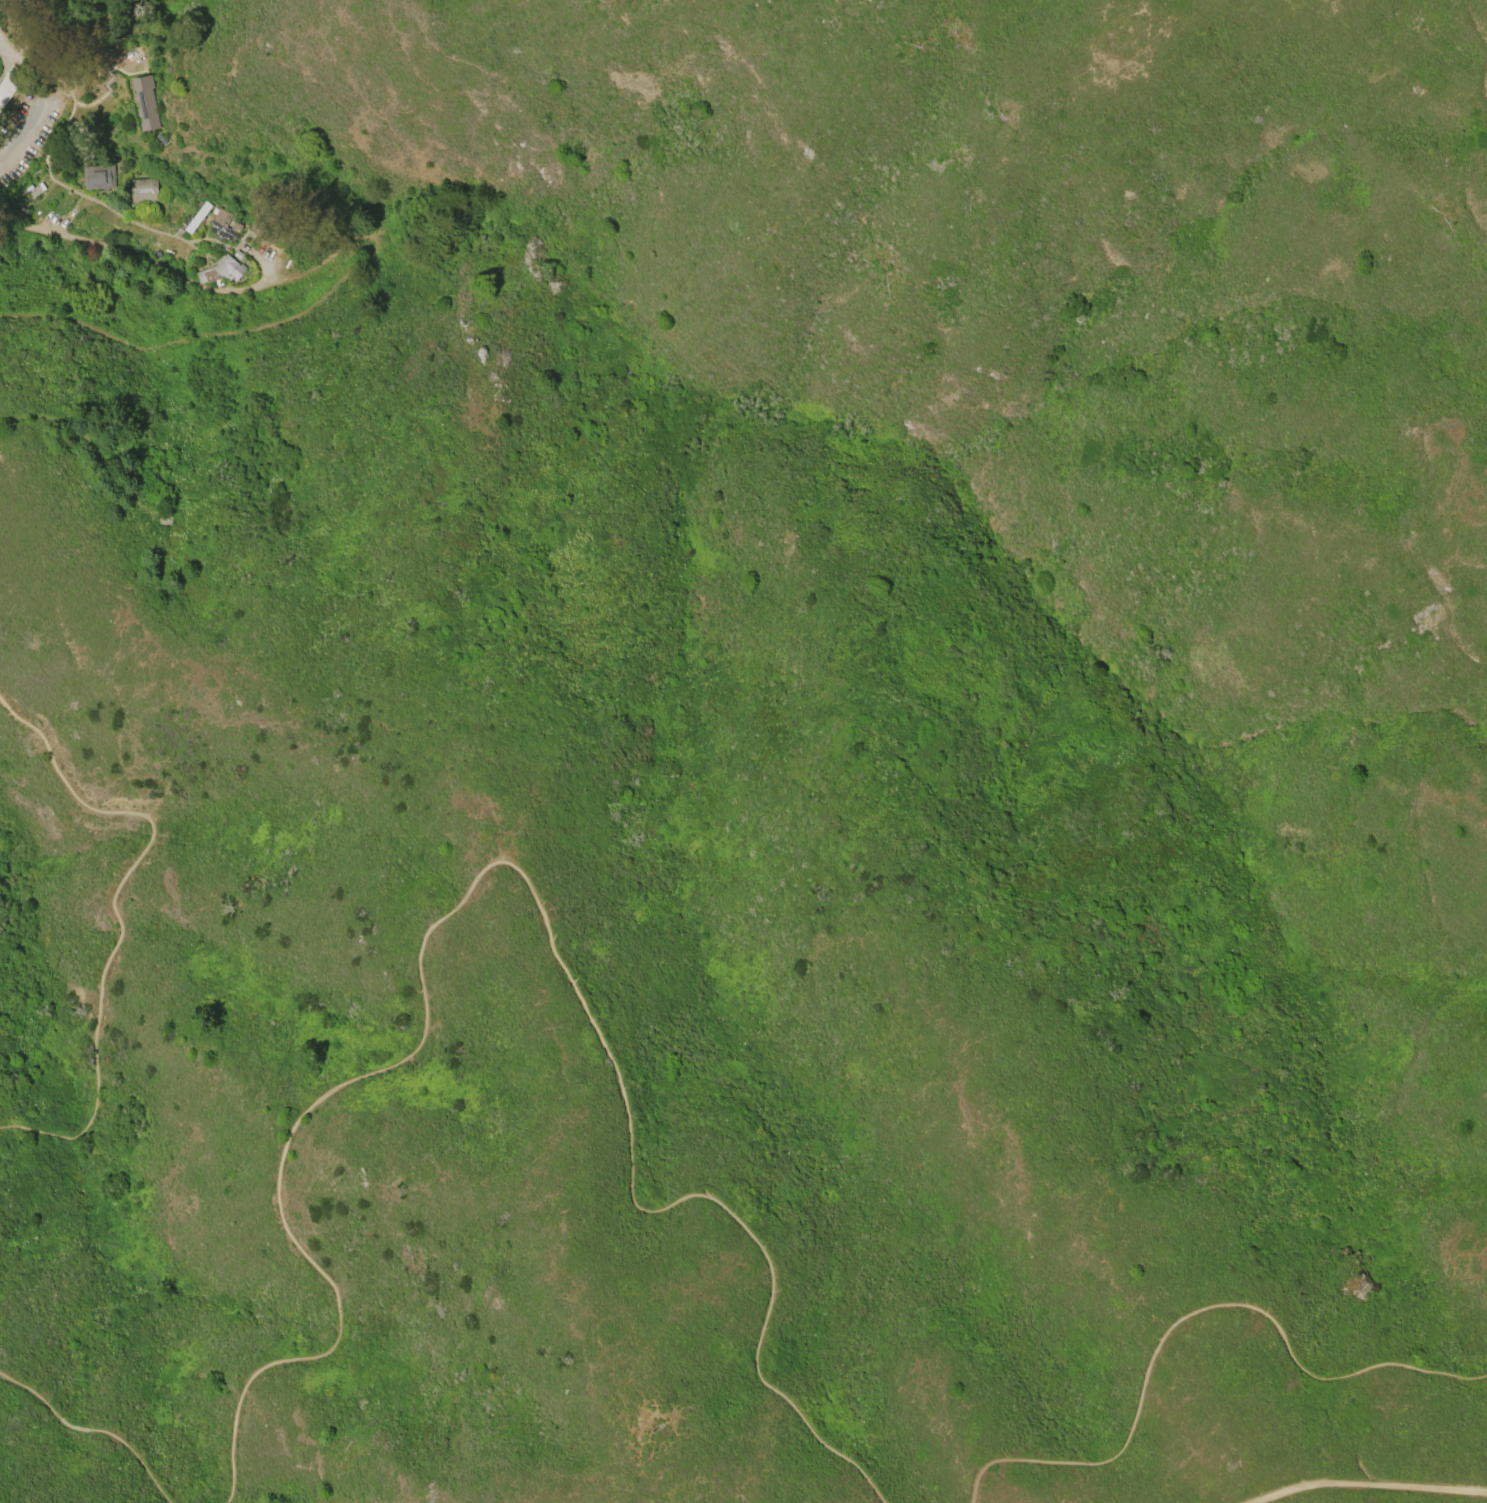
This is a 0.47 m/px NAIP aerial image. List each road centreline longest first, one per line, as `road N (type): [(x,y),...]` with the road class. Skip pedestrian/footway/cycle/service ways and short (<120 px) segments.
road 1 (track): [(0,311),(68,322),(144,357),(170,343),(256,336),(308,320),(381,251),(350,239),(293,283),(229,294),(195,288),(153,261),(0,221)]
road 2 (track): [(1252,1502),(1313,1486),(1486,1493)]

